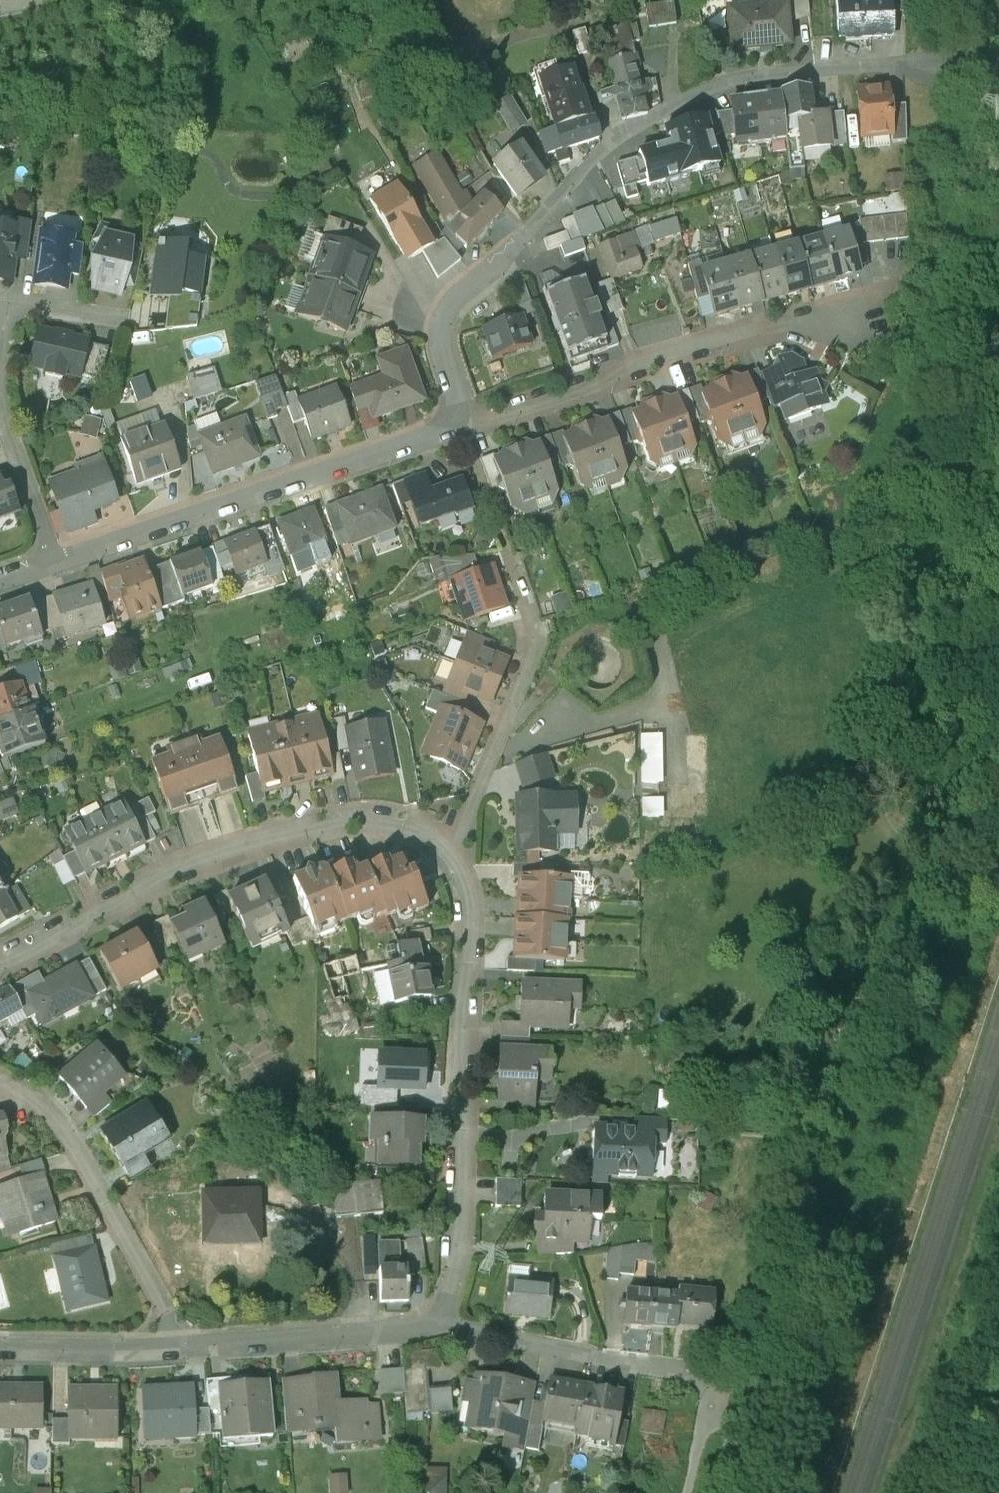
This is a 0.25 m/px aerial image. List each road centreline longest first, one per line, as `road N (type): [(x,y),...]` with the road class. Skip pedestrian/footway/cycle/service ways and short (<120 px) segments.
road 1 (residential): [(467,416),(442,312),(455,287),(527,227),(601,139),(648,106),(728,69),(951,45)]
road 2 (residential): [(450,848),(394,810),(309,816),(200,851),(0,957)]
road 3 (residential): [(436,1323),(462,1245),(479,938),(477,901),(450,848)]
road 4 (residential): [(57,555),(467,416)]
road 5 (residential): [(467,416),(717,329),(800,306),(855,305)]
road 6 (residential): [(0,1068),(65,1125),(189,1344)]
road 7 (residential): [(723,1370),(436,1323)]
road 8 (residential): [(57,555),(1,398),(12,296)]
road 9 (residential): [(436,1323),(189,1344)]
road 10 (residential): [(450,848),(536,640)]
road 11 (residential): [(189,1344),(0,1345)]
road 12 (track): [(723,1370),(693,1492)]

